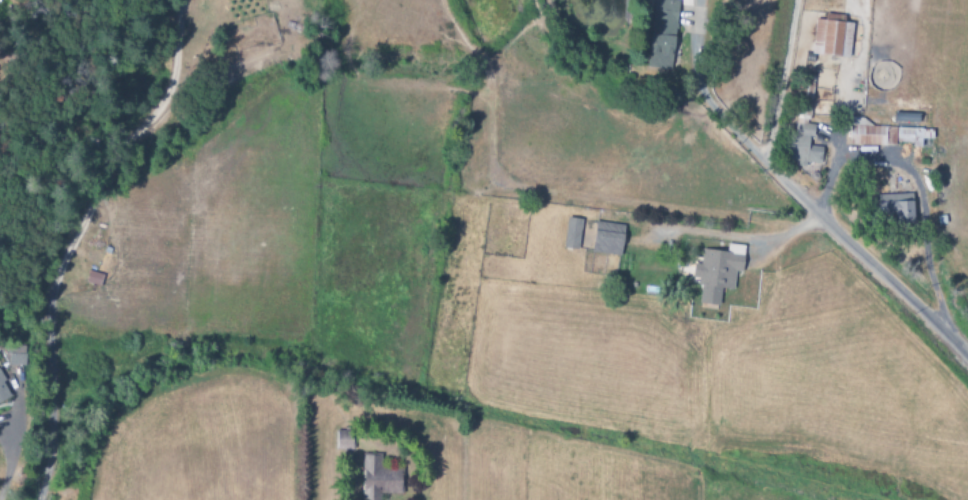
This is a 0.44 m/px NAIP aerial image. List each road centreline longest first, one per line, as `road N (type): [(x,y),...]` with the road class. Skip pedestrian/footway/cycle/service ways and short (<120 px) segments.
road 1 (residential): [(967,357),(709,106)]

